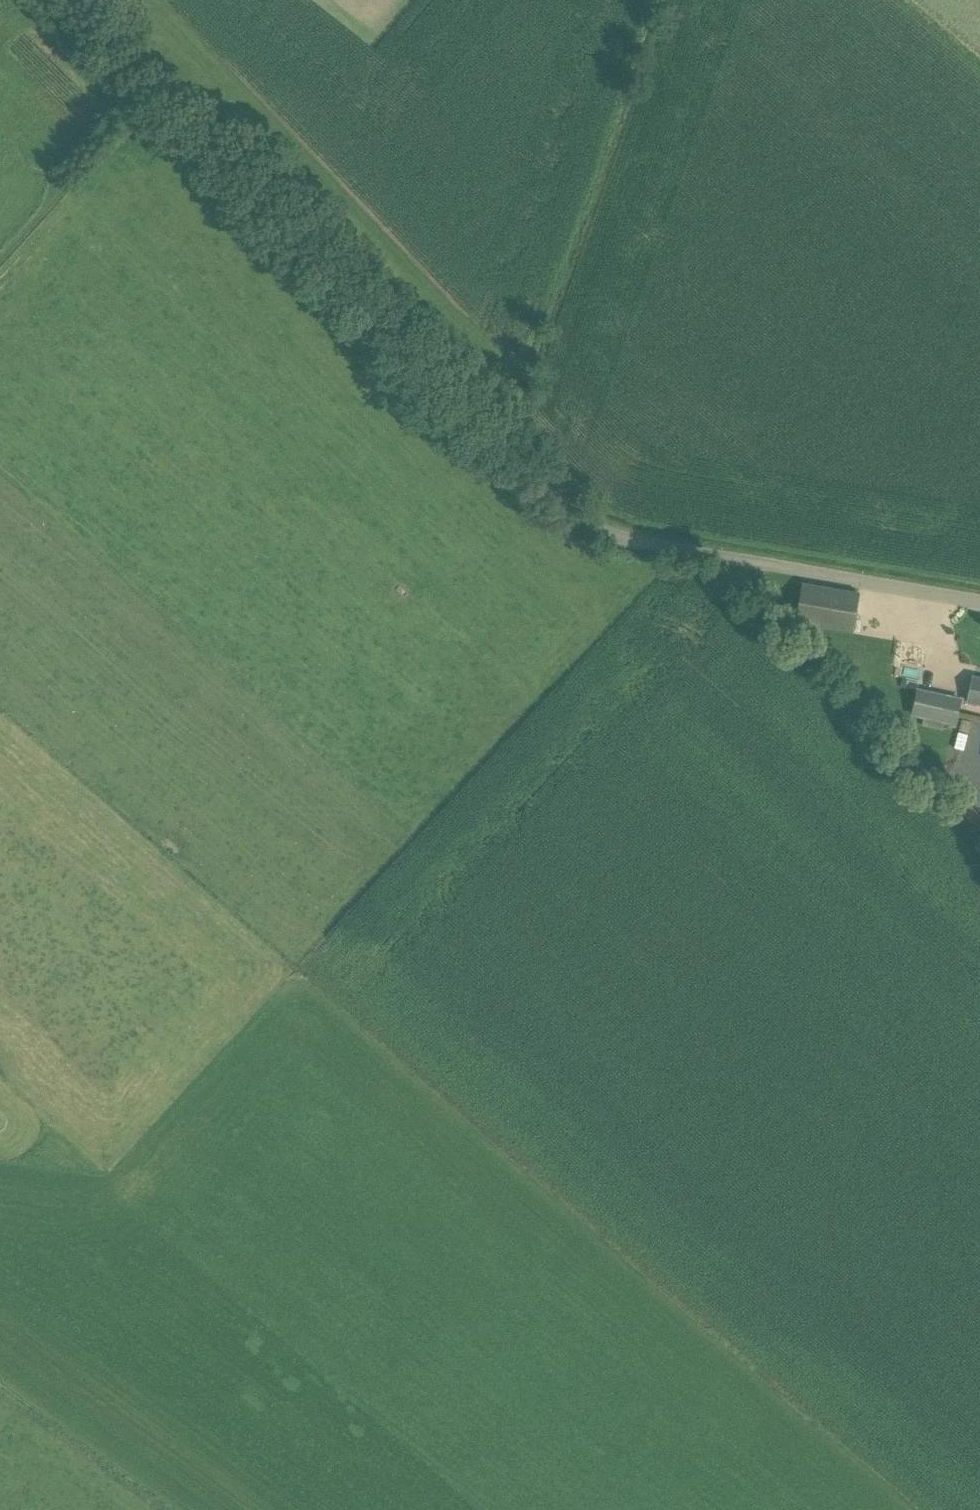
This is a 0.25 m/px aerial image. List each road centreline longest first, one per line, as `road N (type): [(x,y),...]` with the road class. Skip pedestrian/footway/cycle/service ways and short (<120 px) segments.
road 1 (track): [(979,597),(621,535),(566,517),(74,0)]

